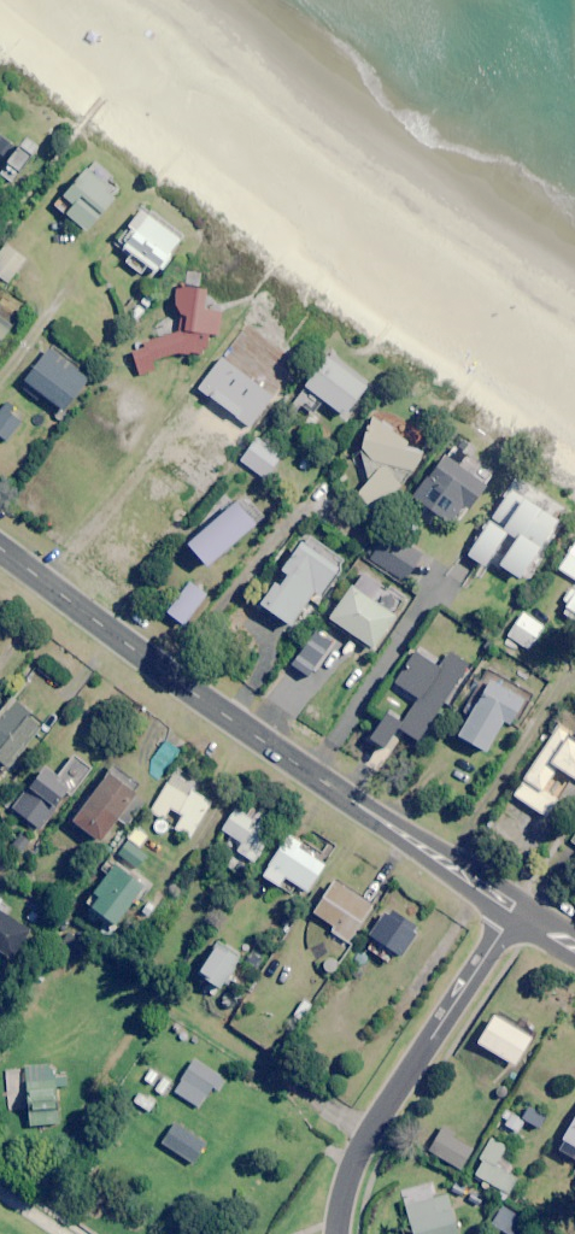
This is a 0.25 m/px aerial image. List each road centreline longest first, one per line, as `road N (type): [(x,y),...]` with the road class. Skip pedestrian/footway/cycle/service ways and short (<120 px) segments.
road 1 (tertiary): [(516,914),(0,549)]
road 2 (residential): [(337,1233),(351,1165),(368,1129),(516,914)]

